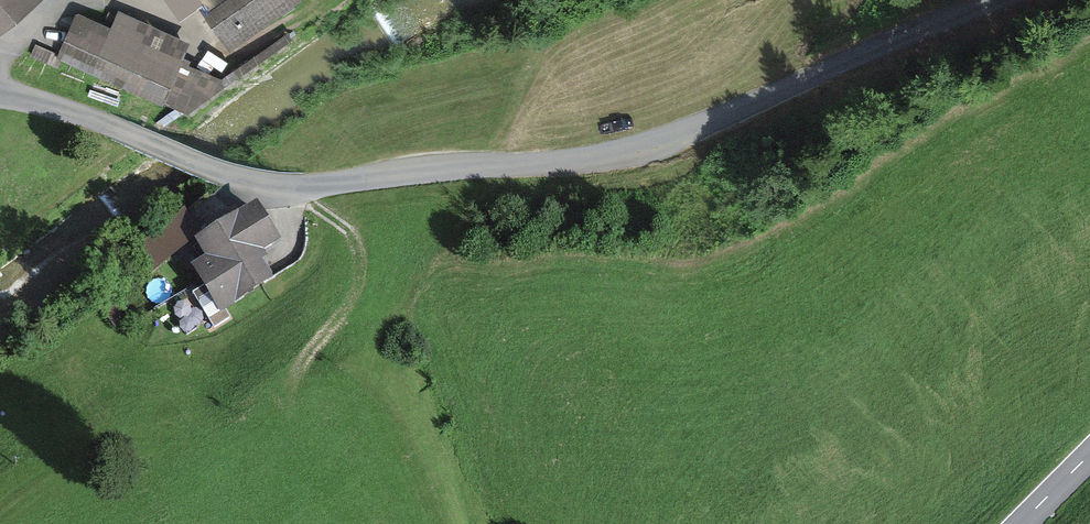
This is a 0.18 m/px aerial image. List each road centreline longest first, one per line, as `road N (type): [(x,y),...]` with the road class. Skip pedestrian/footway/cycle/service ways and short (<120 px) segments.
road 1 (tertiary): [(1002,0),(640,148),(303,188),(229,176),(80,113),(0,97)]

